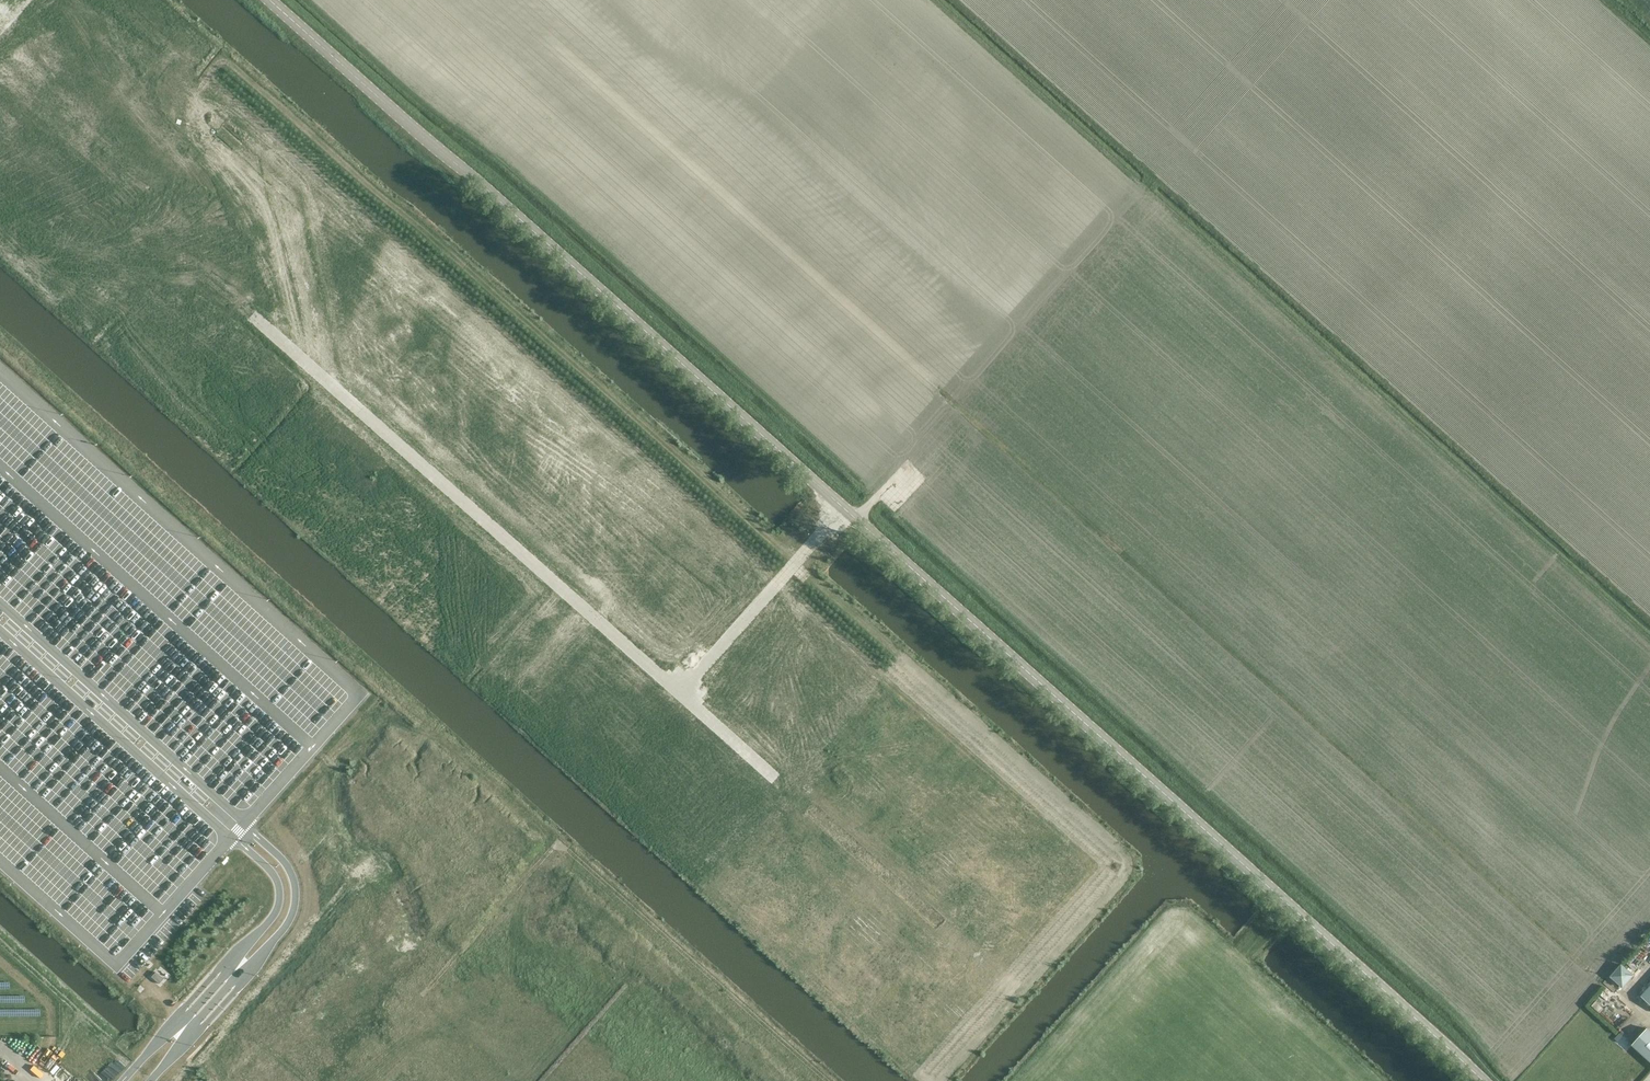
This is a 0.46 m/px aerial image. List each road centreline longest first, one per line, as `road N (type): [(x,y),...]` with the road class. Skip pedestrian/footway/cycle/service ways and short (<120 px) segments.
road 1 (tertiary): [(1484,1080),(269,0)]
road 2 (unclassified): [(230,964),(124,1080)]
road 3 (unclassified): [(150,1080),(248,972)]

